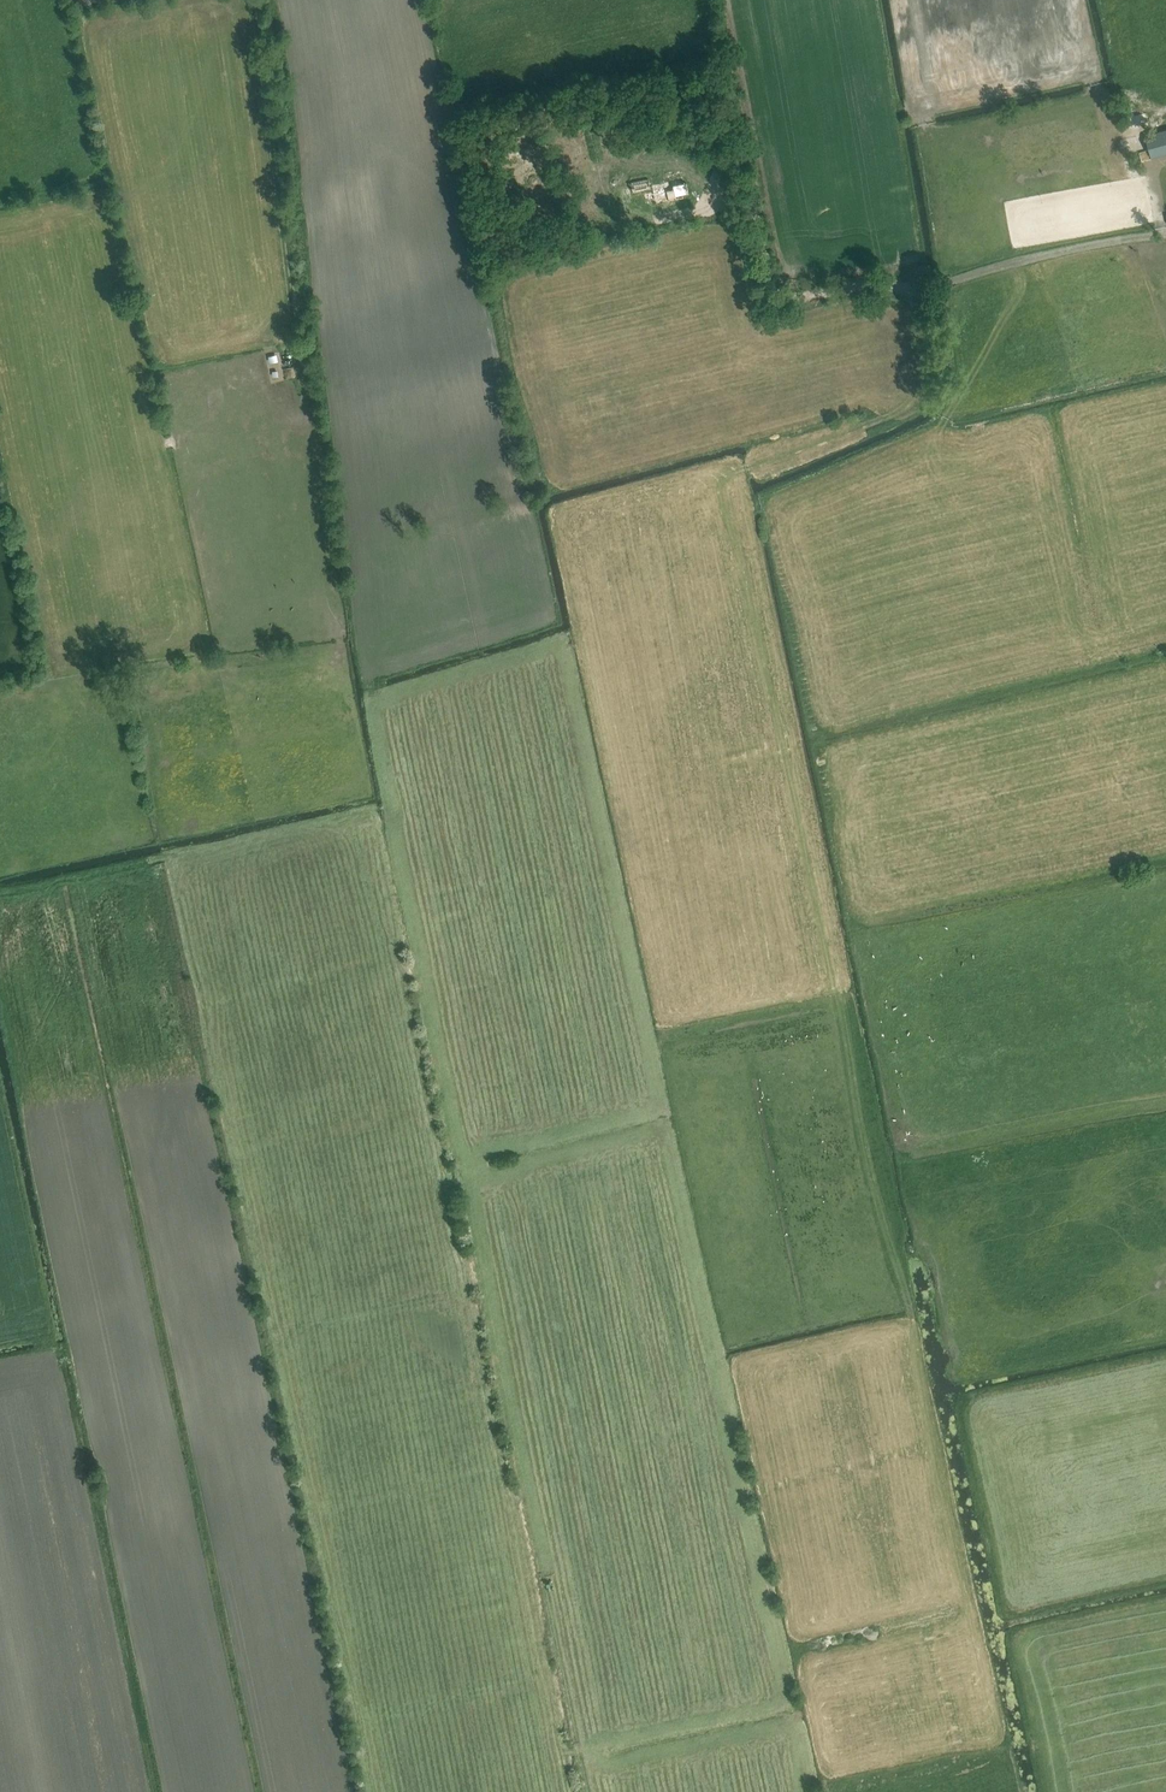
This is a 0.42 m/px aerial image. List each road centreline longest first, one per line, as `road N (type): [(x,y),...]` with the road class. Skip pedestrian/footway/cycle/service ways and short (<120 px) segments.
road 1 (track): [(256,0),(303,350)]

